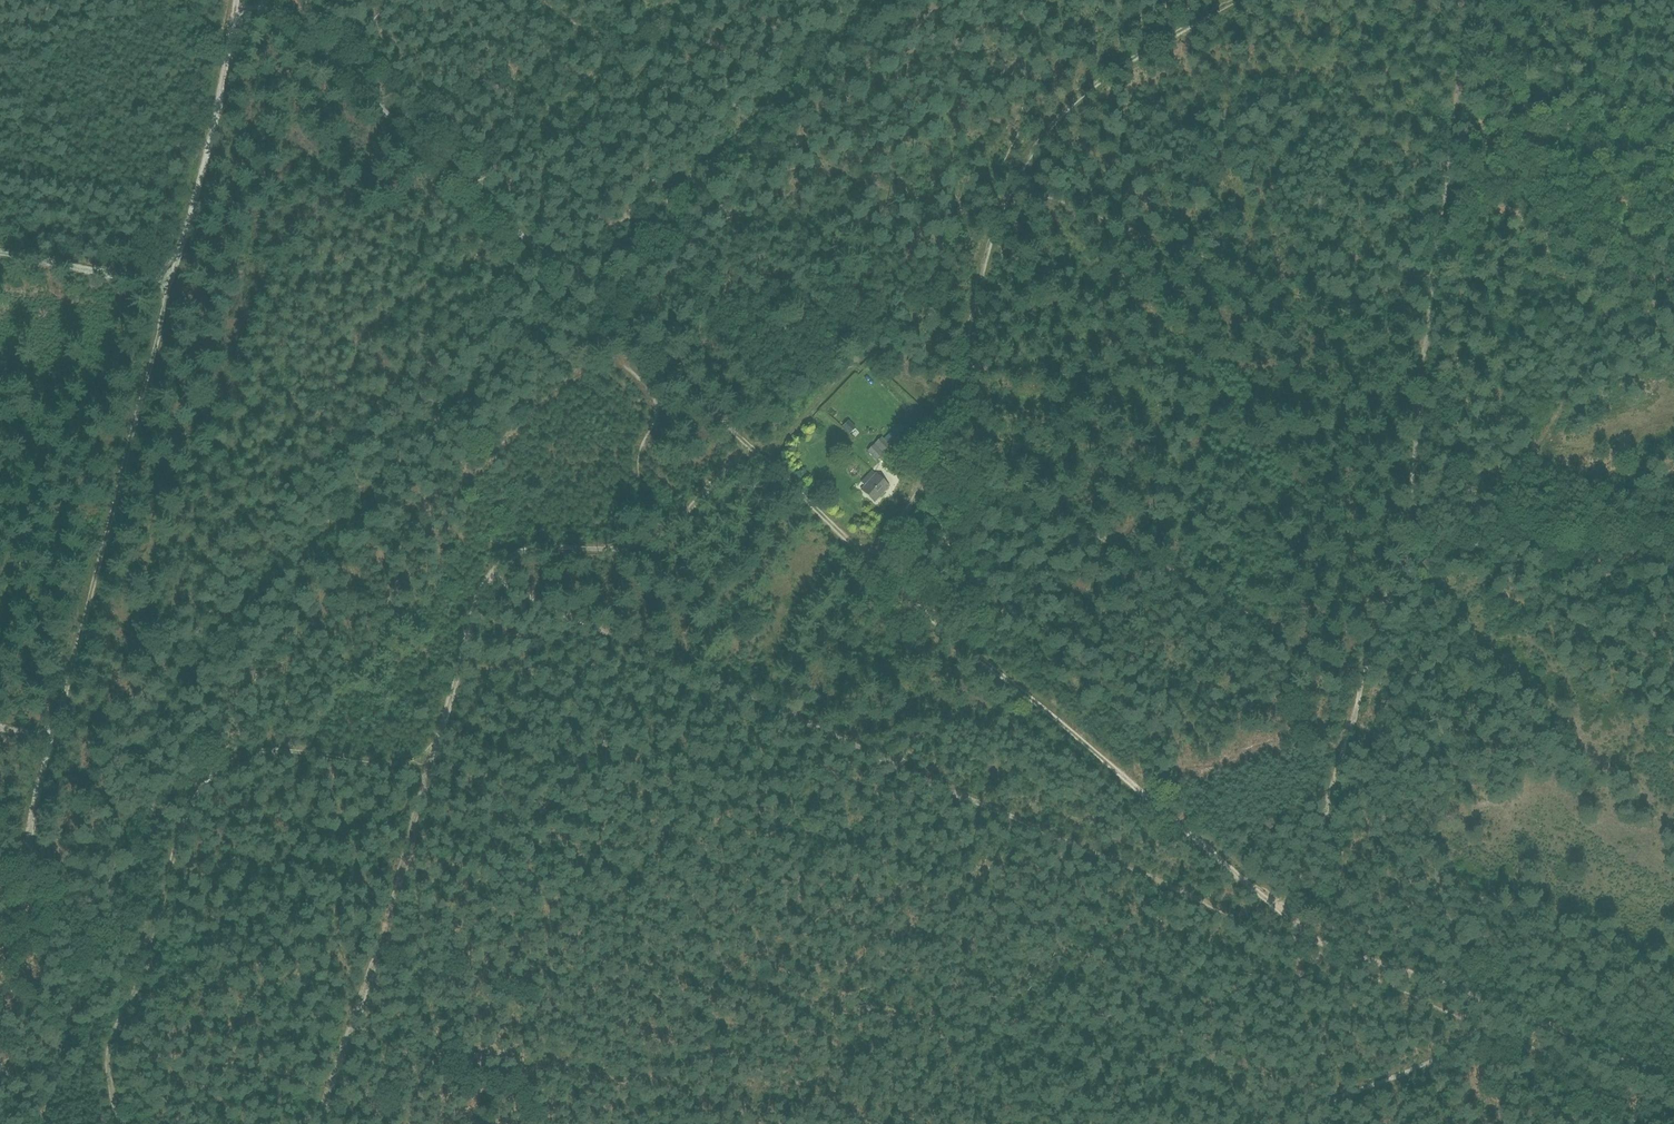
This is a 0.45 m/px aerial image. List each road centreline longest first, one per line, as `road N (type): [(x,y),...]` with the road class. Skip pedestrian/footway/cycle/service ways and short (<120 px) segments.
road 1 (track): [(1463,0),(1412,480),(1290,927)]
road 2 (track): [(604,315),(1290,927)]
road 3 (track): [(0,724),(49,735),(167,277),(225,0)]
road 4 (track): [(684,664),(484,578),(311,1123)]
road 5 (track): [(1290,927),(1270,928),(684,664)]
road 6 (track): [(936,455),(1362,675)]
road 7 (track): [(1004,183),(1429,345)]
road 8 (track): [(257,0),(558,275)]
road 9 (track): [(151,934),(190,795),(215,766),(275,746),(377,769),(424,758)]
road 10 (track): [(684,664),(675,549),(652,519),(639,472),(656,409),(651,386),(628,364),(604,315)]
road 11 (track): [(986,220),(965,288),(936,455),(868,556)]
road 12 (track): [(986,220),(1021,147),(1095,76),(1227,0)]
road 13 (track): [(744,444),(665,529),(617,545),(521,545),(484,578)]
road 14 (track): [(49,735),(28,833),(32,874),(60,906),(151,934)]
road 15 (track): [(1544,1024),(1290,927)]
road 16 (track): [(1300,1123),(1370,1084),(1441,1058),(1528,1045),(1544,1024)]
road 17 (track): [(754,454),(858,342),(942,419)]
road 18 (track): [(117,1123),(109,1049),(151,934)]
road 19 (track): [(0,249),(167,277)]
road 20 (track): [(1544,1024),(1673,1082)]

